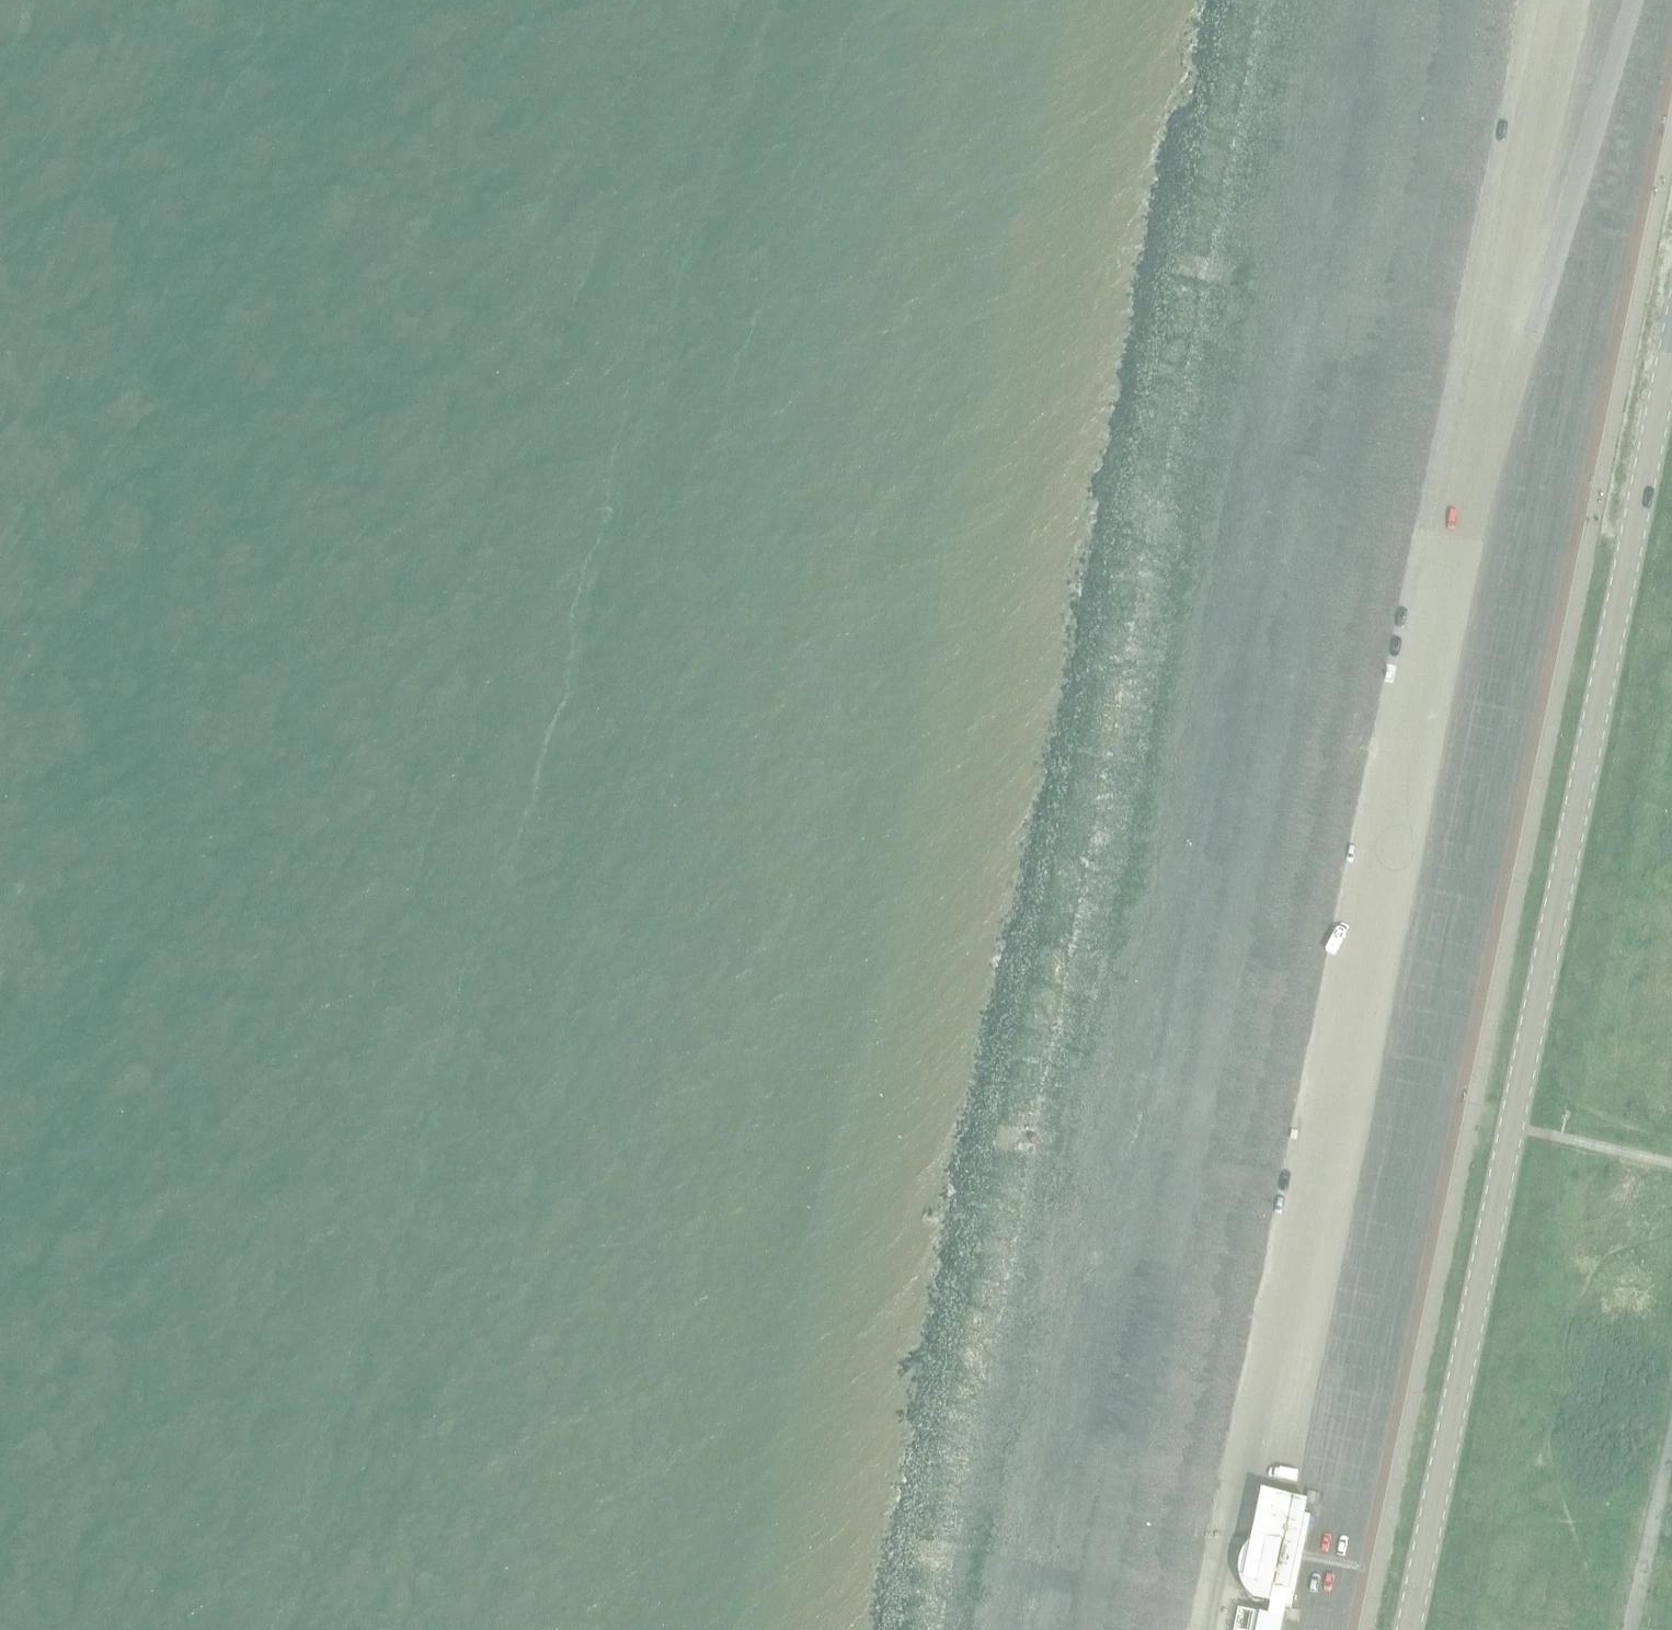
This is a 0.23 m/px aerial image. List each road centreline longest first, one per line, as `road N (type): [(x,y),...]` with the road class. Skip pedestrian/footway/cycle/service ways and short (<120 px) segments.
road 1 (secondary): [(1406,1629),(1671,345)]

